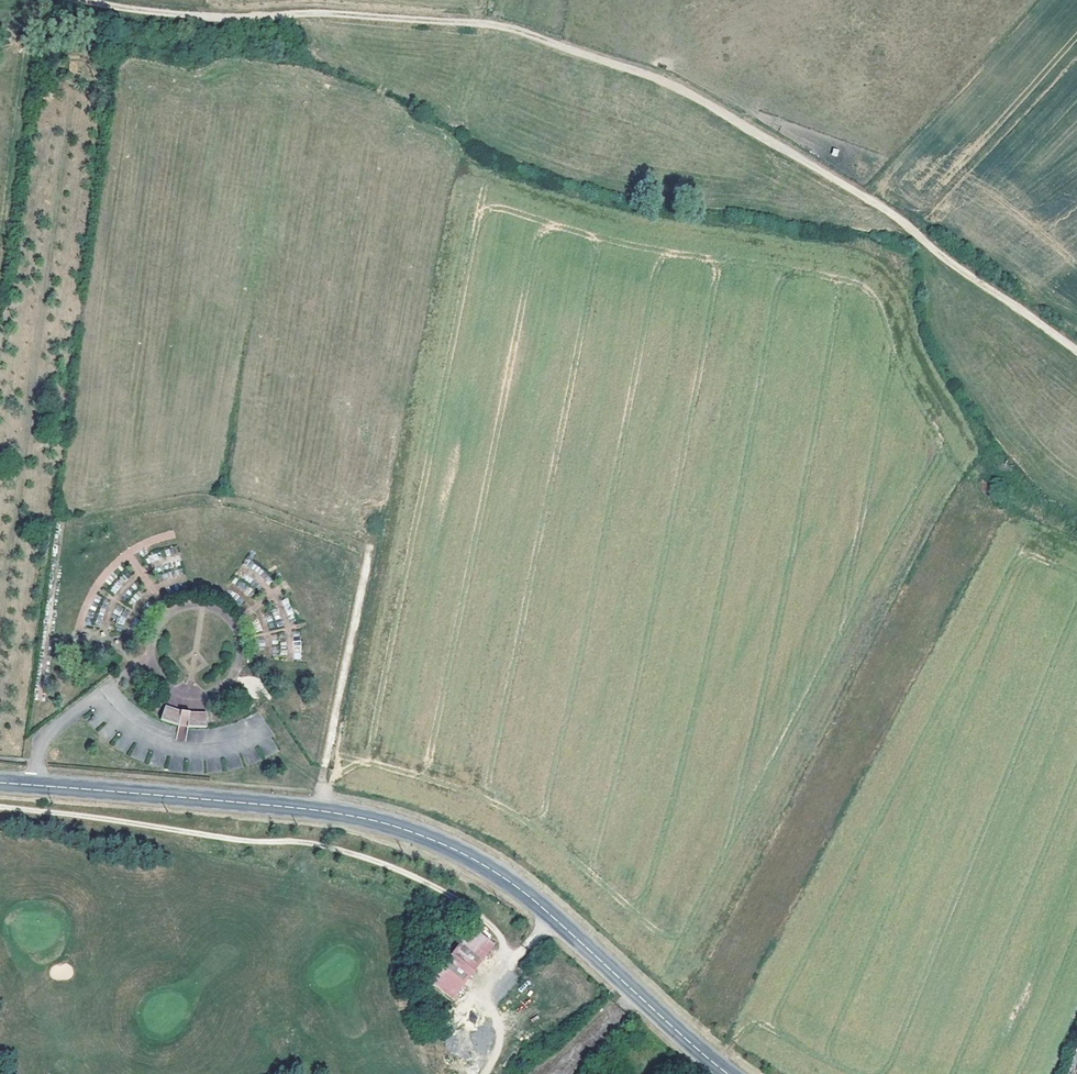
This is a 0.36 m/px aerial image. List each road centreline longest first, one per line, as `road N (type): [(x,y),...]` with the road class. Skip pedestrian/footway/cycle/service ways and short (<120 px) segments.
road 1 (track): [(1076,353),(888,211),(663,80),(494,25),(322,12),(213,18),(90,0)]
road 2 (secondary): [(0,782),(321,811),(444,844),(536,902),(727,1073)]

